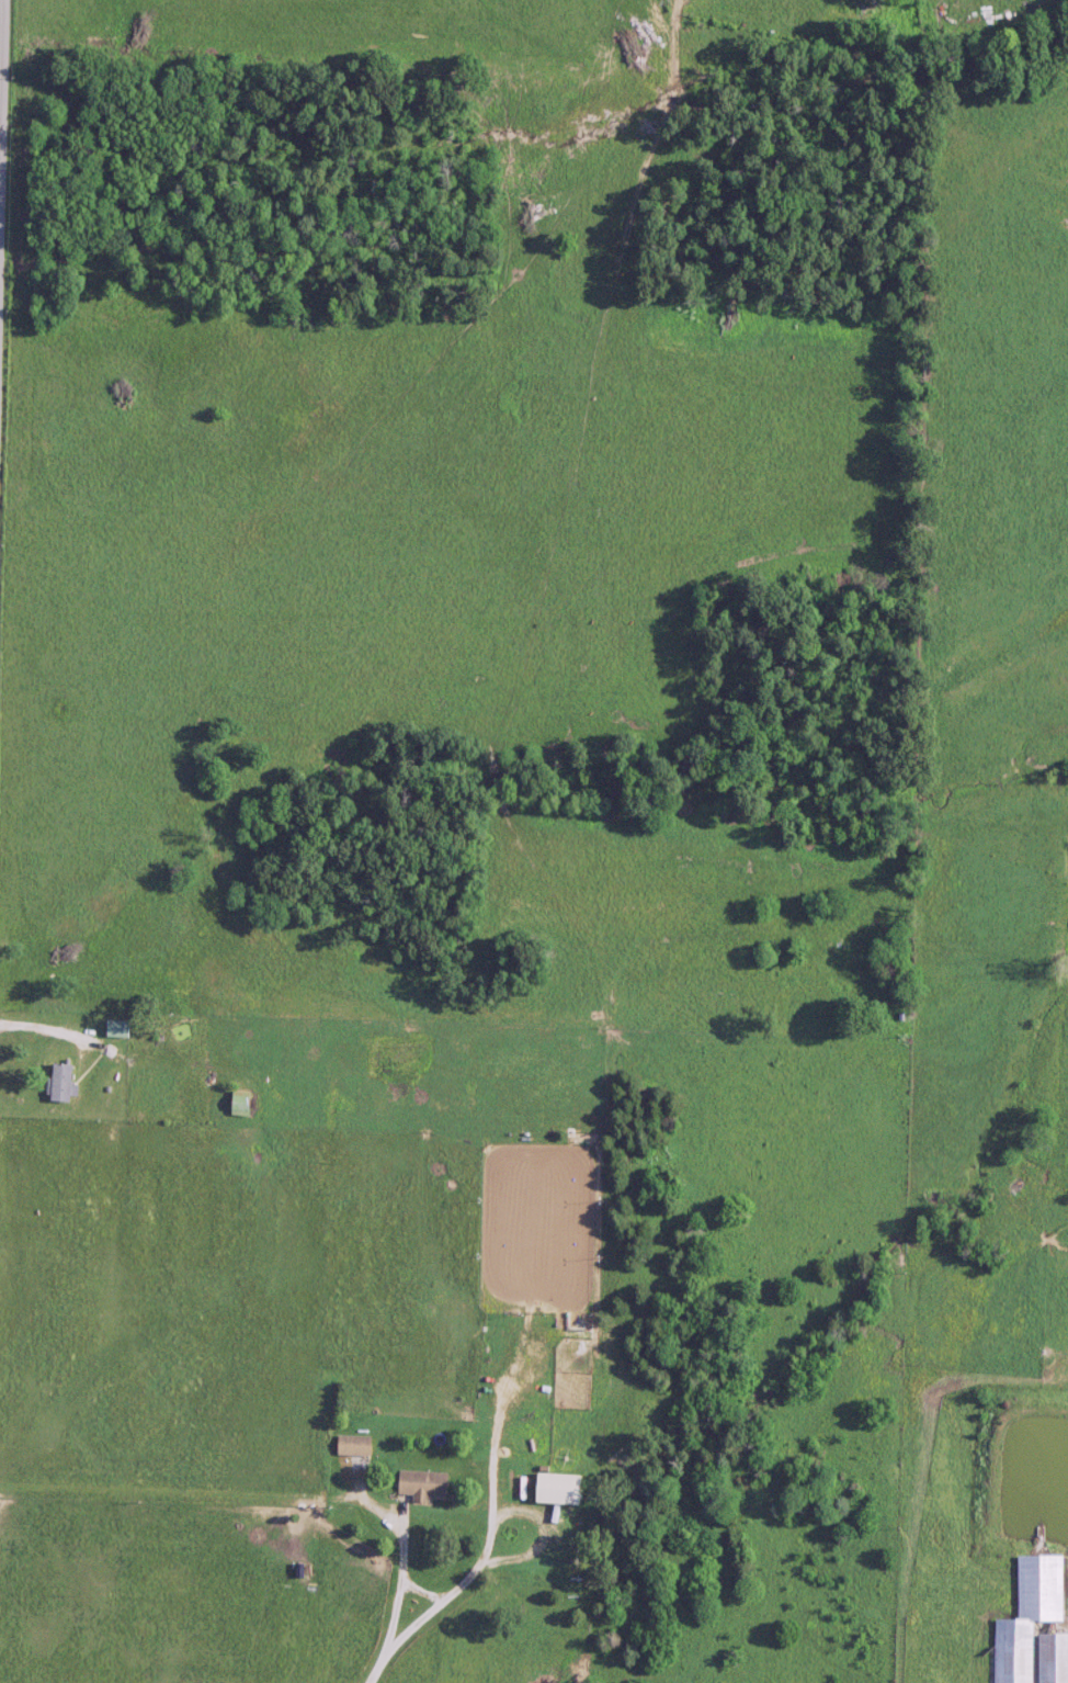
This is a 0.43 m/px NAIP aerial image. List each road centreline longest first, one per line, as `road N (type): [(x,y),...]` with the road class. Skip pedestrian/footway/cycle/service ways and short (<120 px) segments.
road 1 (residential): [(6,0),(0,251)]

